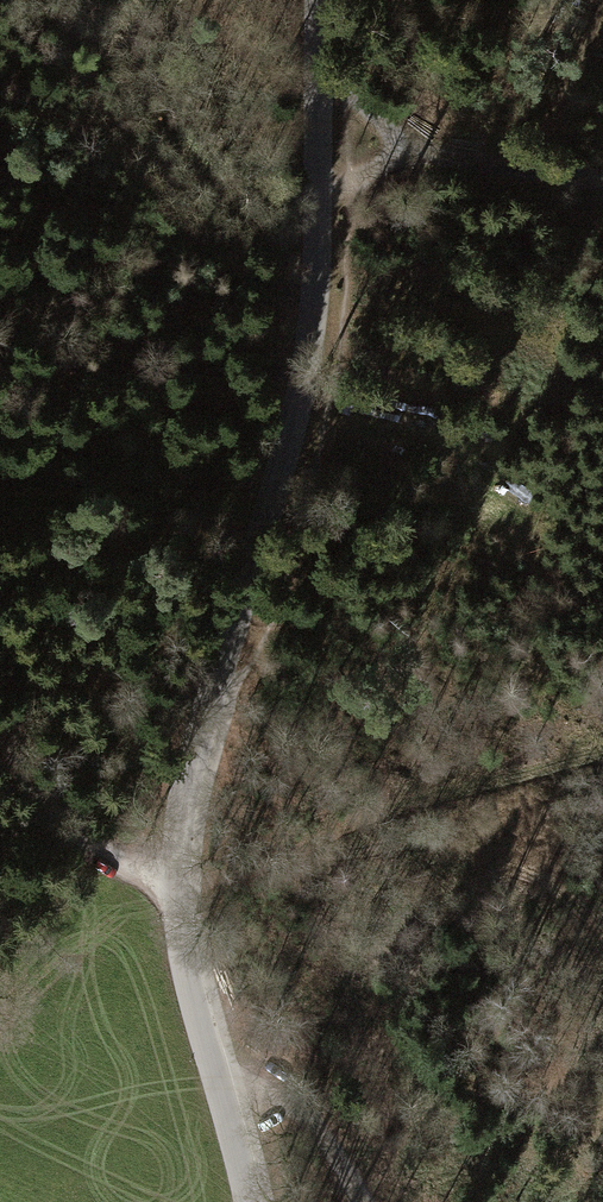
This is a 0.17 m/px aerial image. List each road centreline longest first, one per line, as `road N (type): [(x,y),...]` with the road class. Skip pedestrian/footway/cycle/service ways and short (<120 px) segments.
road 1 (unclassified): [(320,0),(317,269),(306,367),(176,845),(185,958),(250,1201)]
road 2 (track): [(319,73),(412,148),(602,183)]
road 3 (track): [(363,1201),(307,1117),(215,1072)]
road 4 (track): [(57,811),(177,896)]

